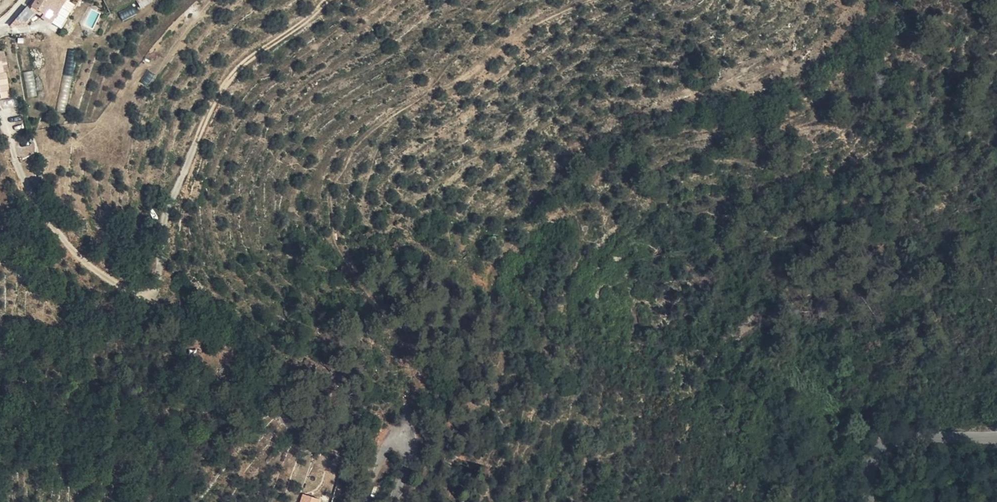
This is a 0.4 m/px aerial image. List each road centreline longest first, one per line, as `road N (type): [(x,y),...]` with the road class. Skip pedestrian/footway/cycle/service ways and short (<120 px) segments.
road 1 (tertiary): [(873,501),(872,479),(888,442),(996,437)]

